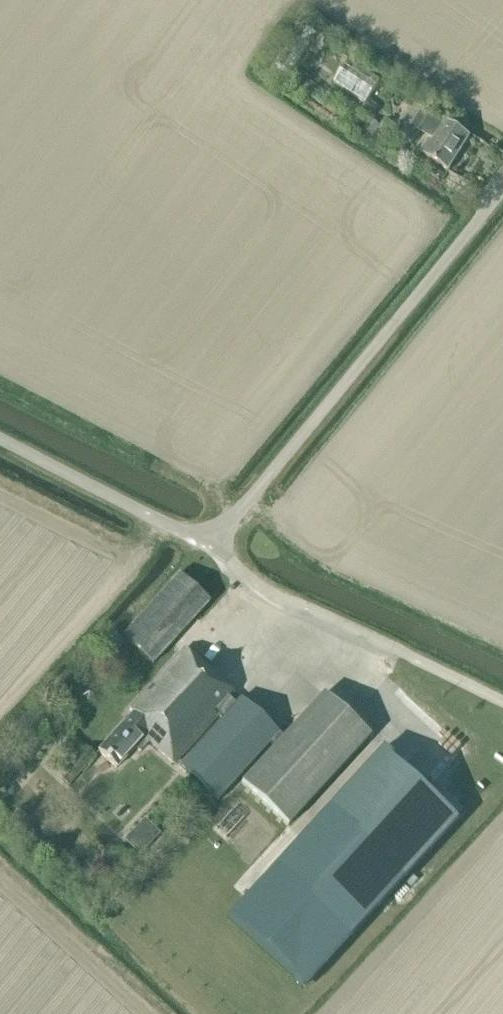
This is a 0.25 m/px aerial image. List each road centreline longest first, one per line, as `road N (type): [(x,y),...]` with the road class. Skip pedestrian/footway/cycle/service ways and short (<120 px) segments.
road 1 (unclassified): [(211,547),(502,195)]
road 2 (unclassified): [(502,702),(272,597),(211,547)]
road 3 (unclassified): [(211,547),(0,440)]

